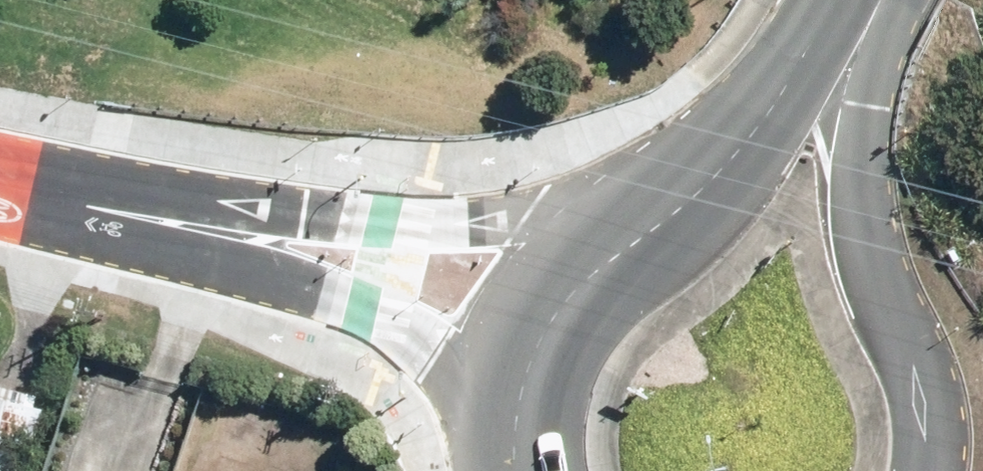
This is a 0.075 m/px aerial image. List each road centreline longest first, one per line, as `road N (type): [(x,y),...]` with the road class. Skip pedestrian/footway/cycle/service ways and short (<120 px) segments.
road 1 (residential): [(120,209),(429,226),(660,224)]
road 2 (primary): [(846,35),(836,101),(842,175),(853,223),(922,399),(918,470)]
road 3 (residential): [(503,435),(396,334),(120,209)]
road 4 (primary): [(503,435),(527,343),(563,301),(660,224)]
road 5 (primary): [(660,224),(734,162),(846,35)]
road 6 (residential): [(0,183),(120,209)]

